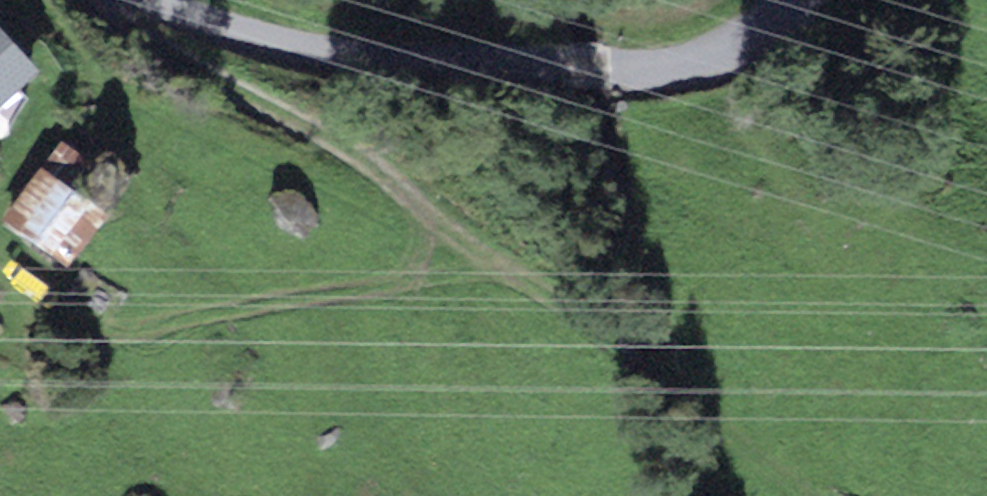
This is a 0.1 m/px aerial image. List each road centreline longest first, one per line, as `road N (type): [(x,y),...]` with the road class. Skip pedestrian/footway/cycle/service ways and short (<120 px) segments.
road 1 (track): [(89,0),(237,92),(356,149),(481,260),(599,340),(793,495)]
road 2 (tertiary): [(152,0),(282,50),(559,77),(769,48),(787,0)]

